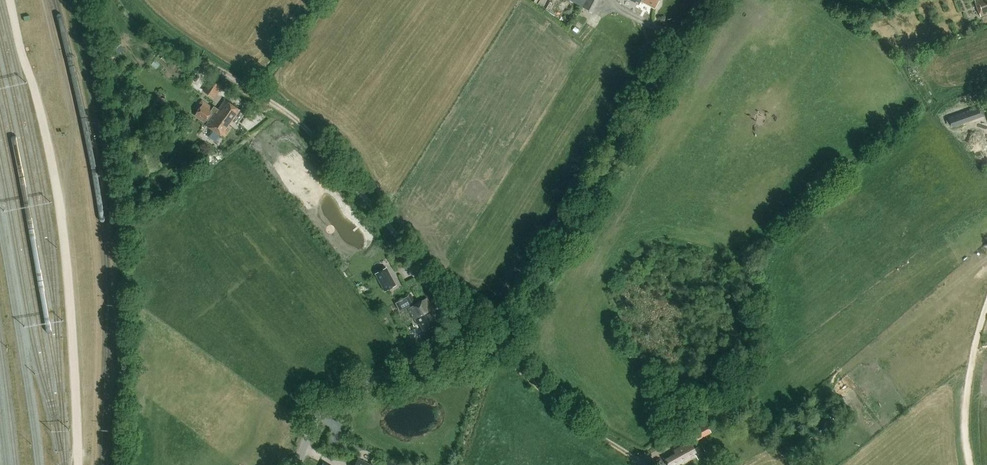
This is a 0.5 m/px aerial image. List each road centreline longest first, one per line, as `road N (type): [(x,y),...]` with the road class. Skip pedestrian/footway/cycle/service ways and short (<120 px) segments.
road 1 (unclassified): [(297,464),(322,412),(346,390),(475,352),(517,320),(682,40),(698,0)]
road 2 (track): [(246,86),(298,124),(506,355),(645,464)]
road 3 (track): [(986,251),(832,389)]
road 4 (track): [(971,464),(967,388),(986,304)]

